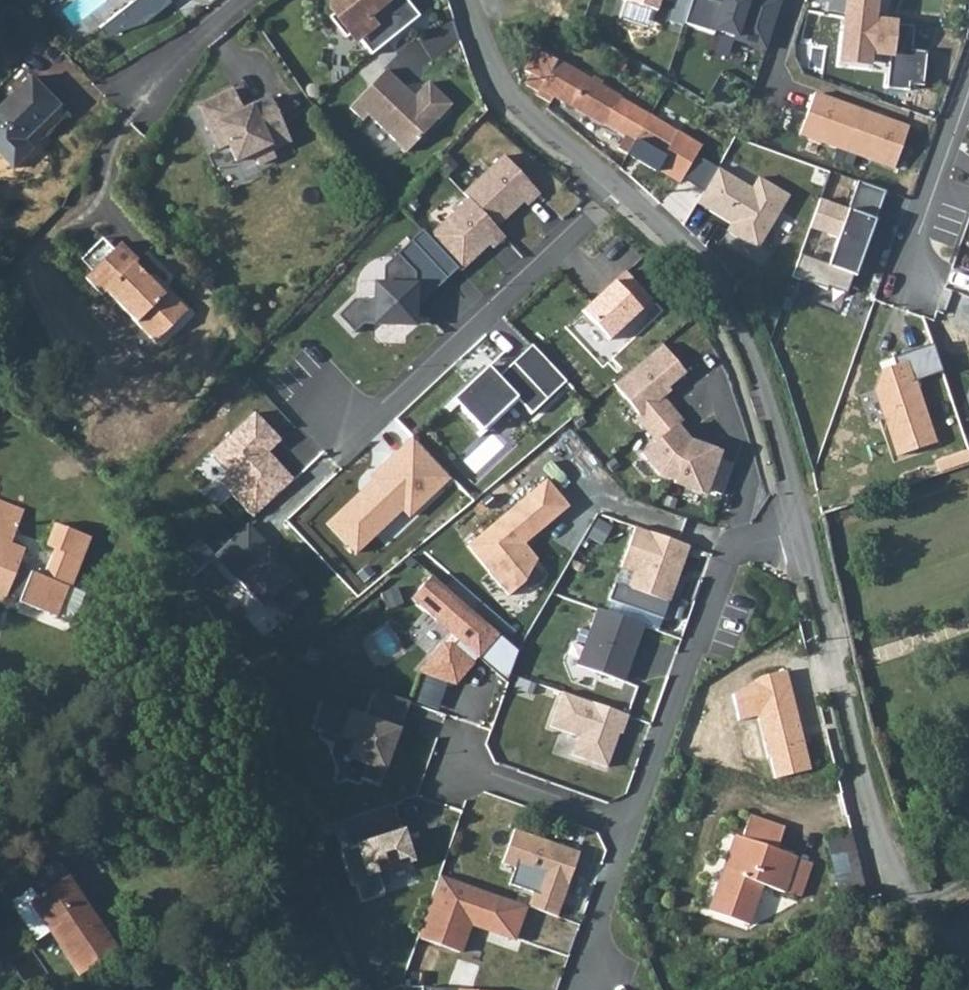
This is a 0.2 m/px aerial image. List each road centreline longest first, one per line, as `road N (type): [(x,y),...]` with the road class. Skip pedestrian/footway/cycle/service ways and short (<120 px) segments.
road 1 (residential): [(802,521),(887,843),(933,951),(961,989)]
road 2 (residential): [(324,399),(362,438),(621,186)]
road 3 (residential): [(621,186),(702,262),(736,310),(759,362),(802,521)]
road 4 (residential): [(632,826),(731,550),(802,521)]
road 5 (residential): [(471,0),(513,91),(621,186)]
road 6 (residential): [(968,88),(908,267)]
road 7 (residential): [(458,766),(632,826)]
road 8 (residential): [(576,985),(632,826)]
road 9 (residential): [(249,0),(143,89)]

